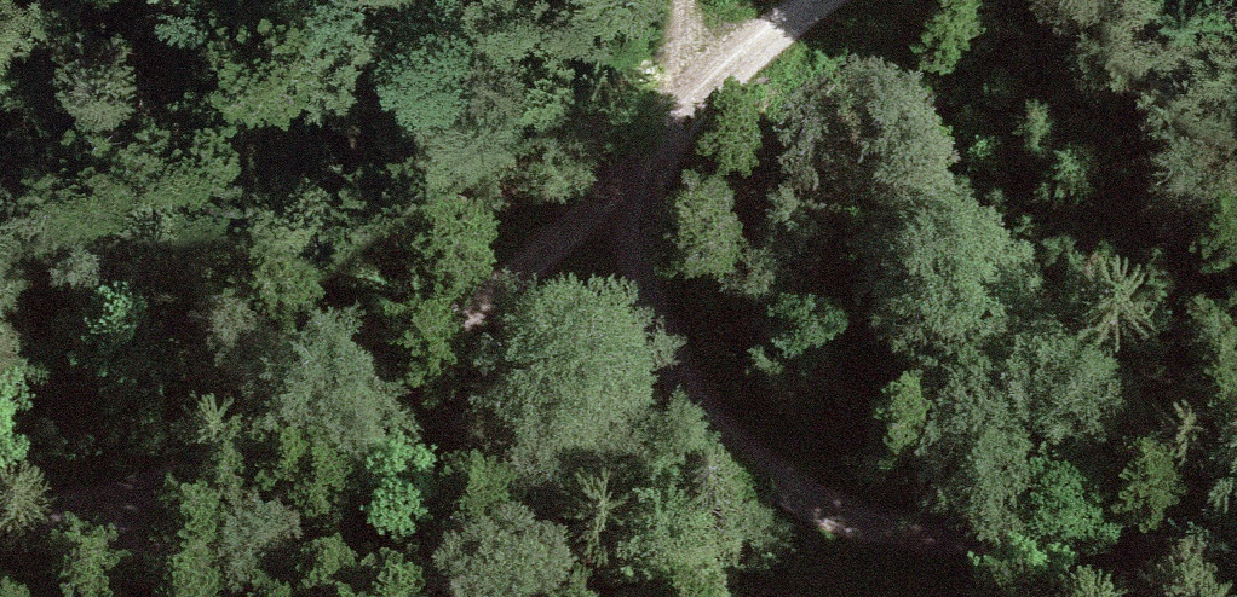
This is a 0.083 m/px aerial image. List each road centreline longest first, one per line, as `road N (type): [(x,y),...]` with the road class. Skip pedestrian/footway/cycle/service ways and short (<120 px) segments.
road 1 (track): [(820,0),(564,372),(133,559)]
road 2 (track): [(133,559),(610,596)]
road 3 (track): [(838,596),(1236,550)]
road 4 (track): [(726,596),(564,372)]
road 5 (track): [(0,539),(133,559)]

